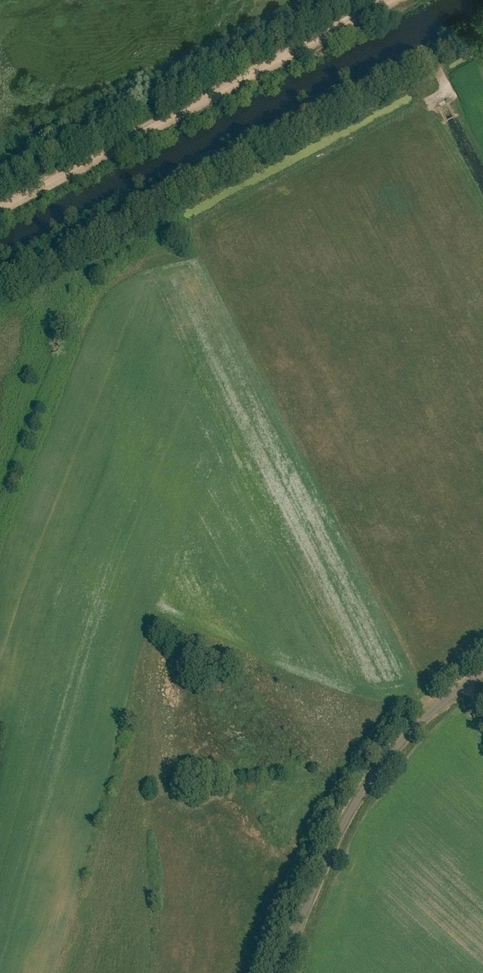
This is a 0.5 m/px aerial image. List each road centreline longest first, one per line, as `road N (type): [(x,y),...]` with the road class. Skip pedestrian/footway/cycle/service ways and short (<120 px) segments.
road 1 (track): [(400,0),(0,213)]
road 2 (unclassified): [(280,972),(361,797),(407,738),(482,676)]

